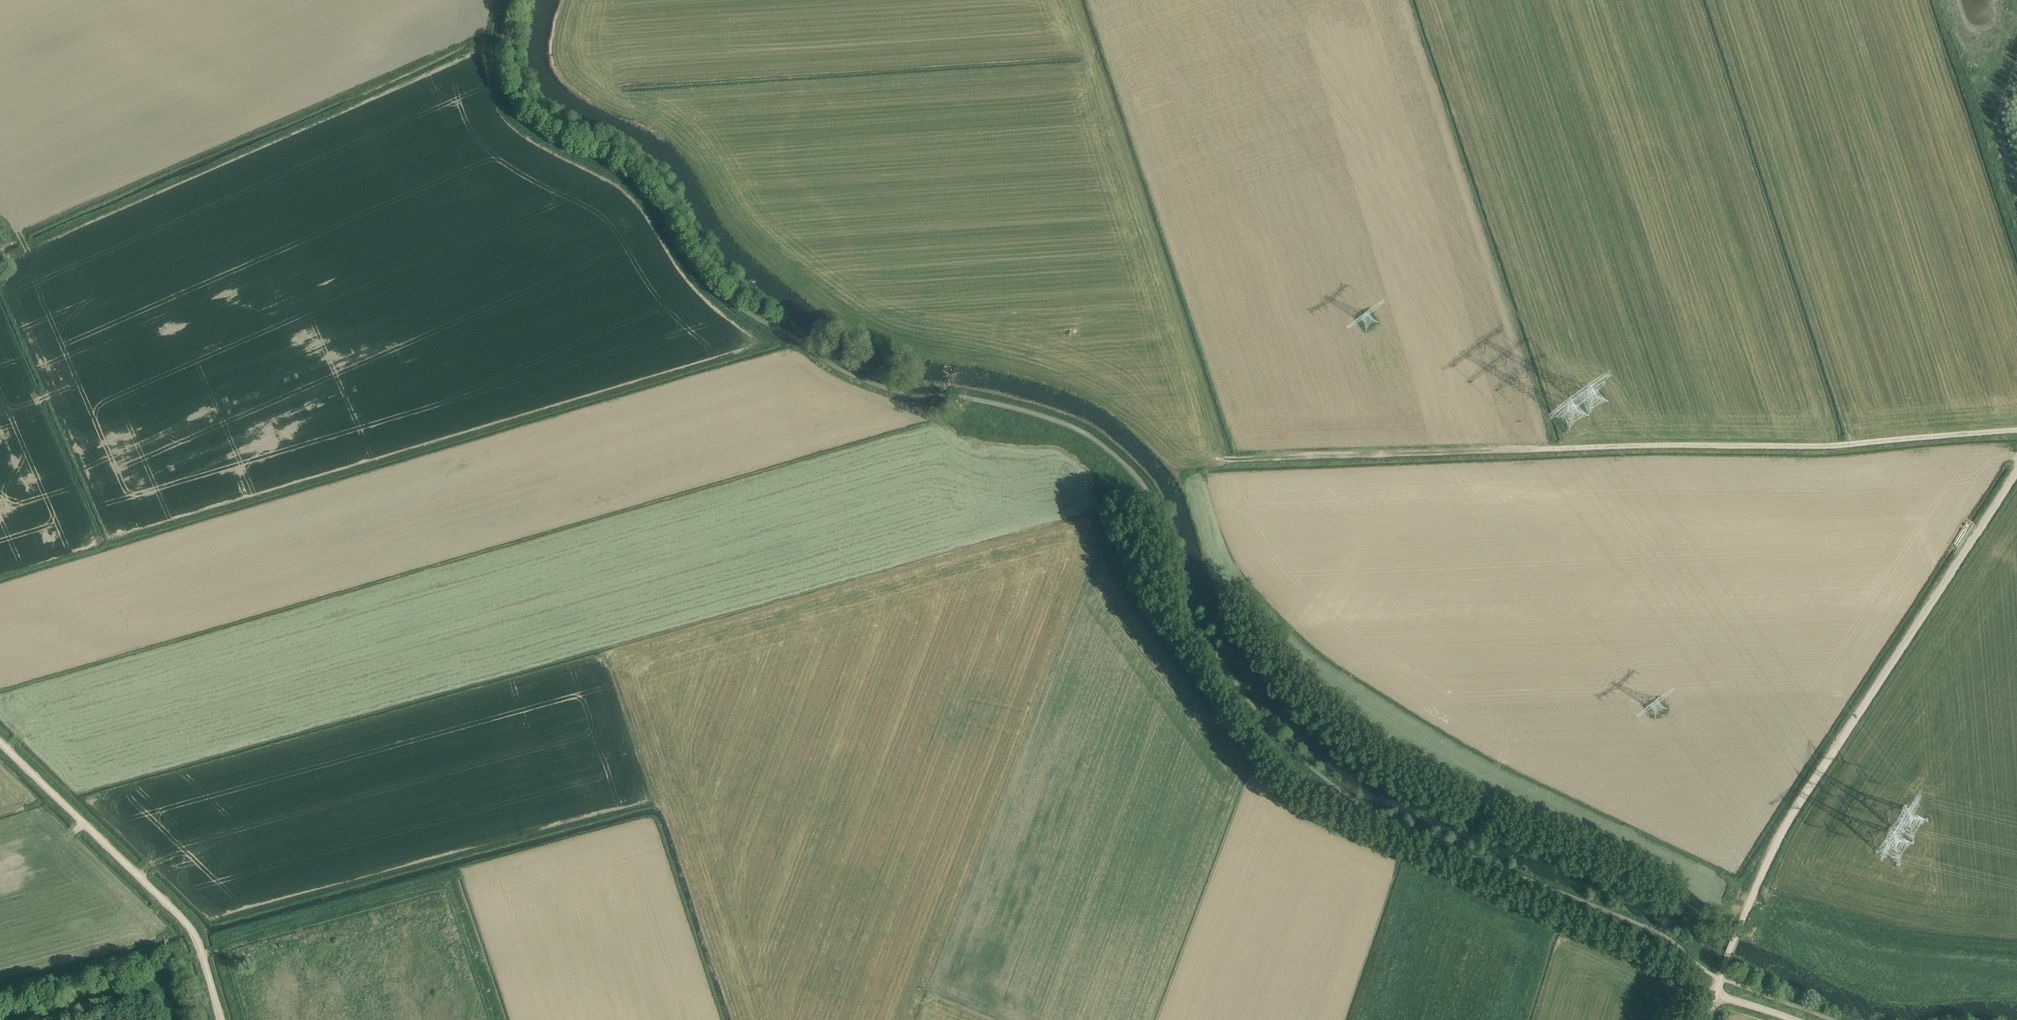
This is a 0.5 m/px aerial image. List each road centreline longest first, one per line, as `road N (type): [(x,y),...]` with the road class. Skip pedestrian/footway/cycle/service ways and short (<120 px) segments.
road 1 (unclassified): [(1707,1019),(1785,827),(2016,472)]
road 2 (unclassified): [(223,1019),(202,944),(183,911),(0,734)]

